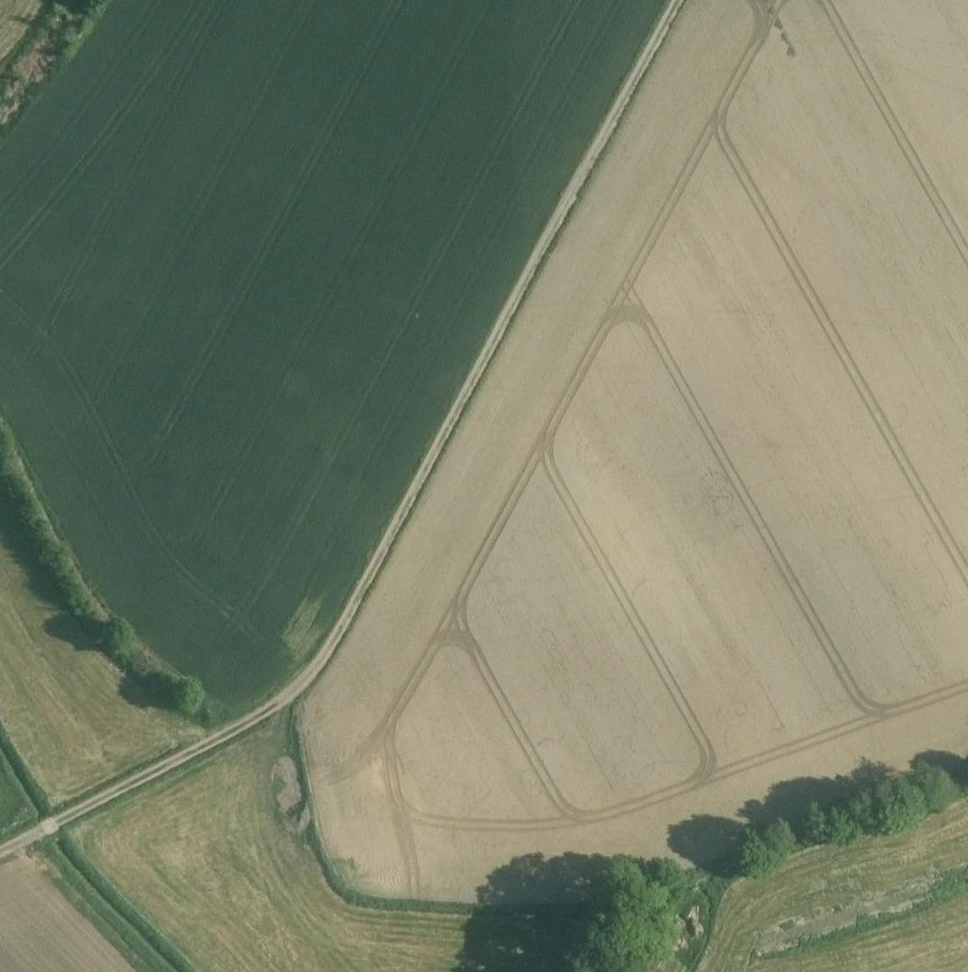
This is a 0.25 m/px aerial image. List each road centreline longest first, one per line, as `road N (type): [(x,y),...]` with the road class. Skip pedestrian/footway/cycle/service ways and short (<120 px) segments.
road 1 (track): [(678,0),(321,677),(224,738),(0,849)]

